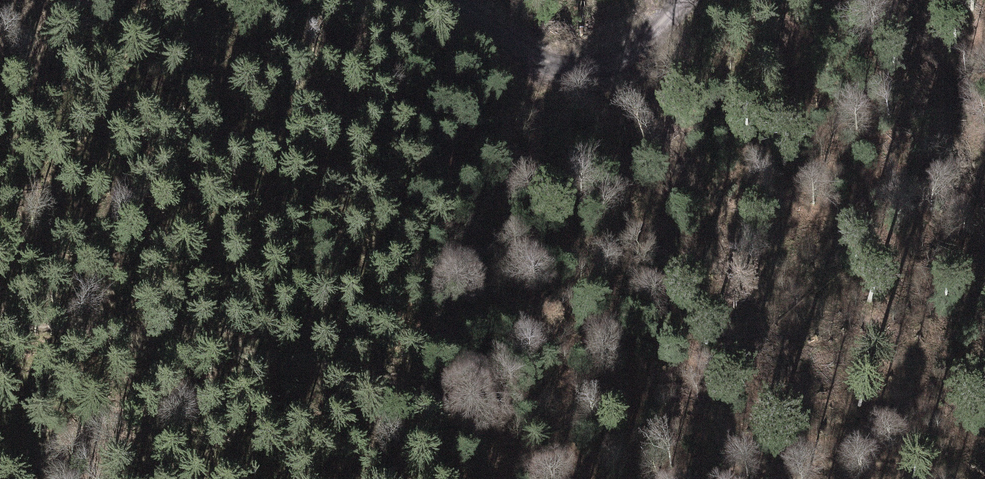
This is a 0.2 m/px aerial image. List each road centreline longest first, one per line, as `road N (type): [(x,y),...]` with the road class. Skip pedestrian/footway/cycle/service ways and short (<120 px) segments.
road 1 (track): [(0,331),(51,318),(141,349),(423,387),(516,466),(571,470),(586,478)]
road 2 (track): [(433,0),(477,15),(582,77),(628,81),(718,0)]
road 3 (track): [(710,478),(882,457),(938,478)]

